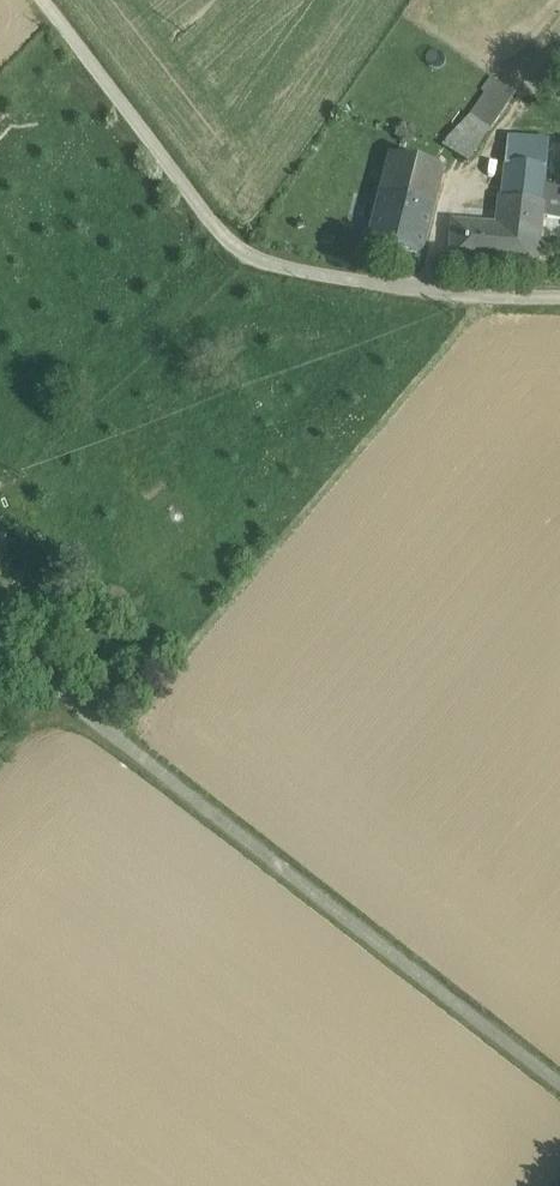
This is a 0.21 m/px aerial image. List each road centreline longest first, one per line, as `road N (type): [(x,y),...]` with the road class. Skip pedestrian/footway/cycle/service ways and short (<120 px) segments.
road 1 (track): [(559,302),(427,293),(246,260),(43,0)]
road 2 (track): [(117,728),(481,297)]

